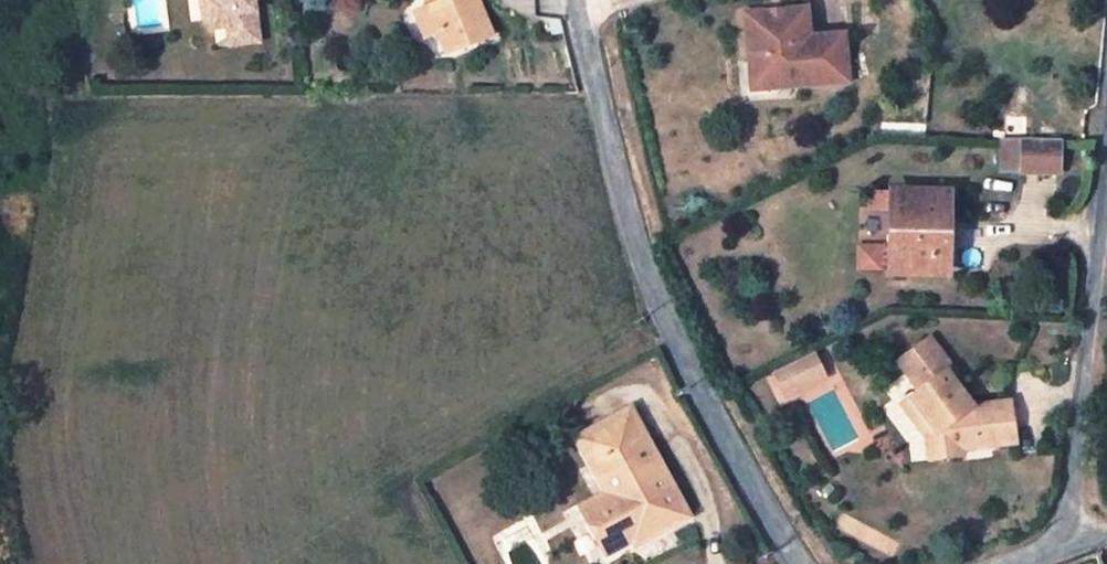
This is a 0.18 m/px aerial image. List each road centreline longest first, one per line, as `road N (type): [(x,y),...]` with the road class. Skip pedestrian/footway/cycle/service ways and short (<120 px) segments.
road 1 (unclassified): [(787,563),(644,302),(571,0)]
road 2 (unclassified): [(1066,535),(1106,153)]

